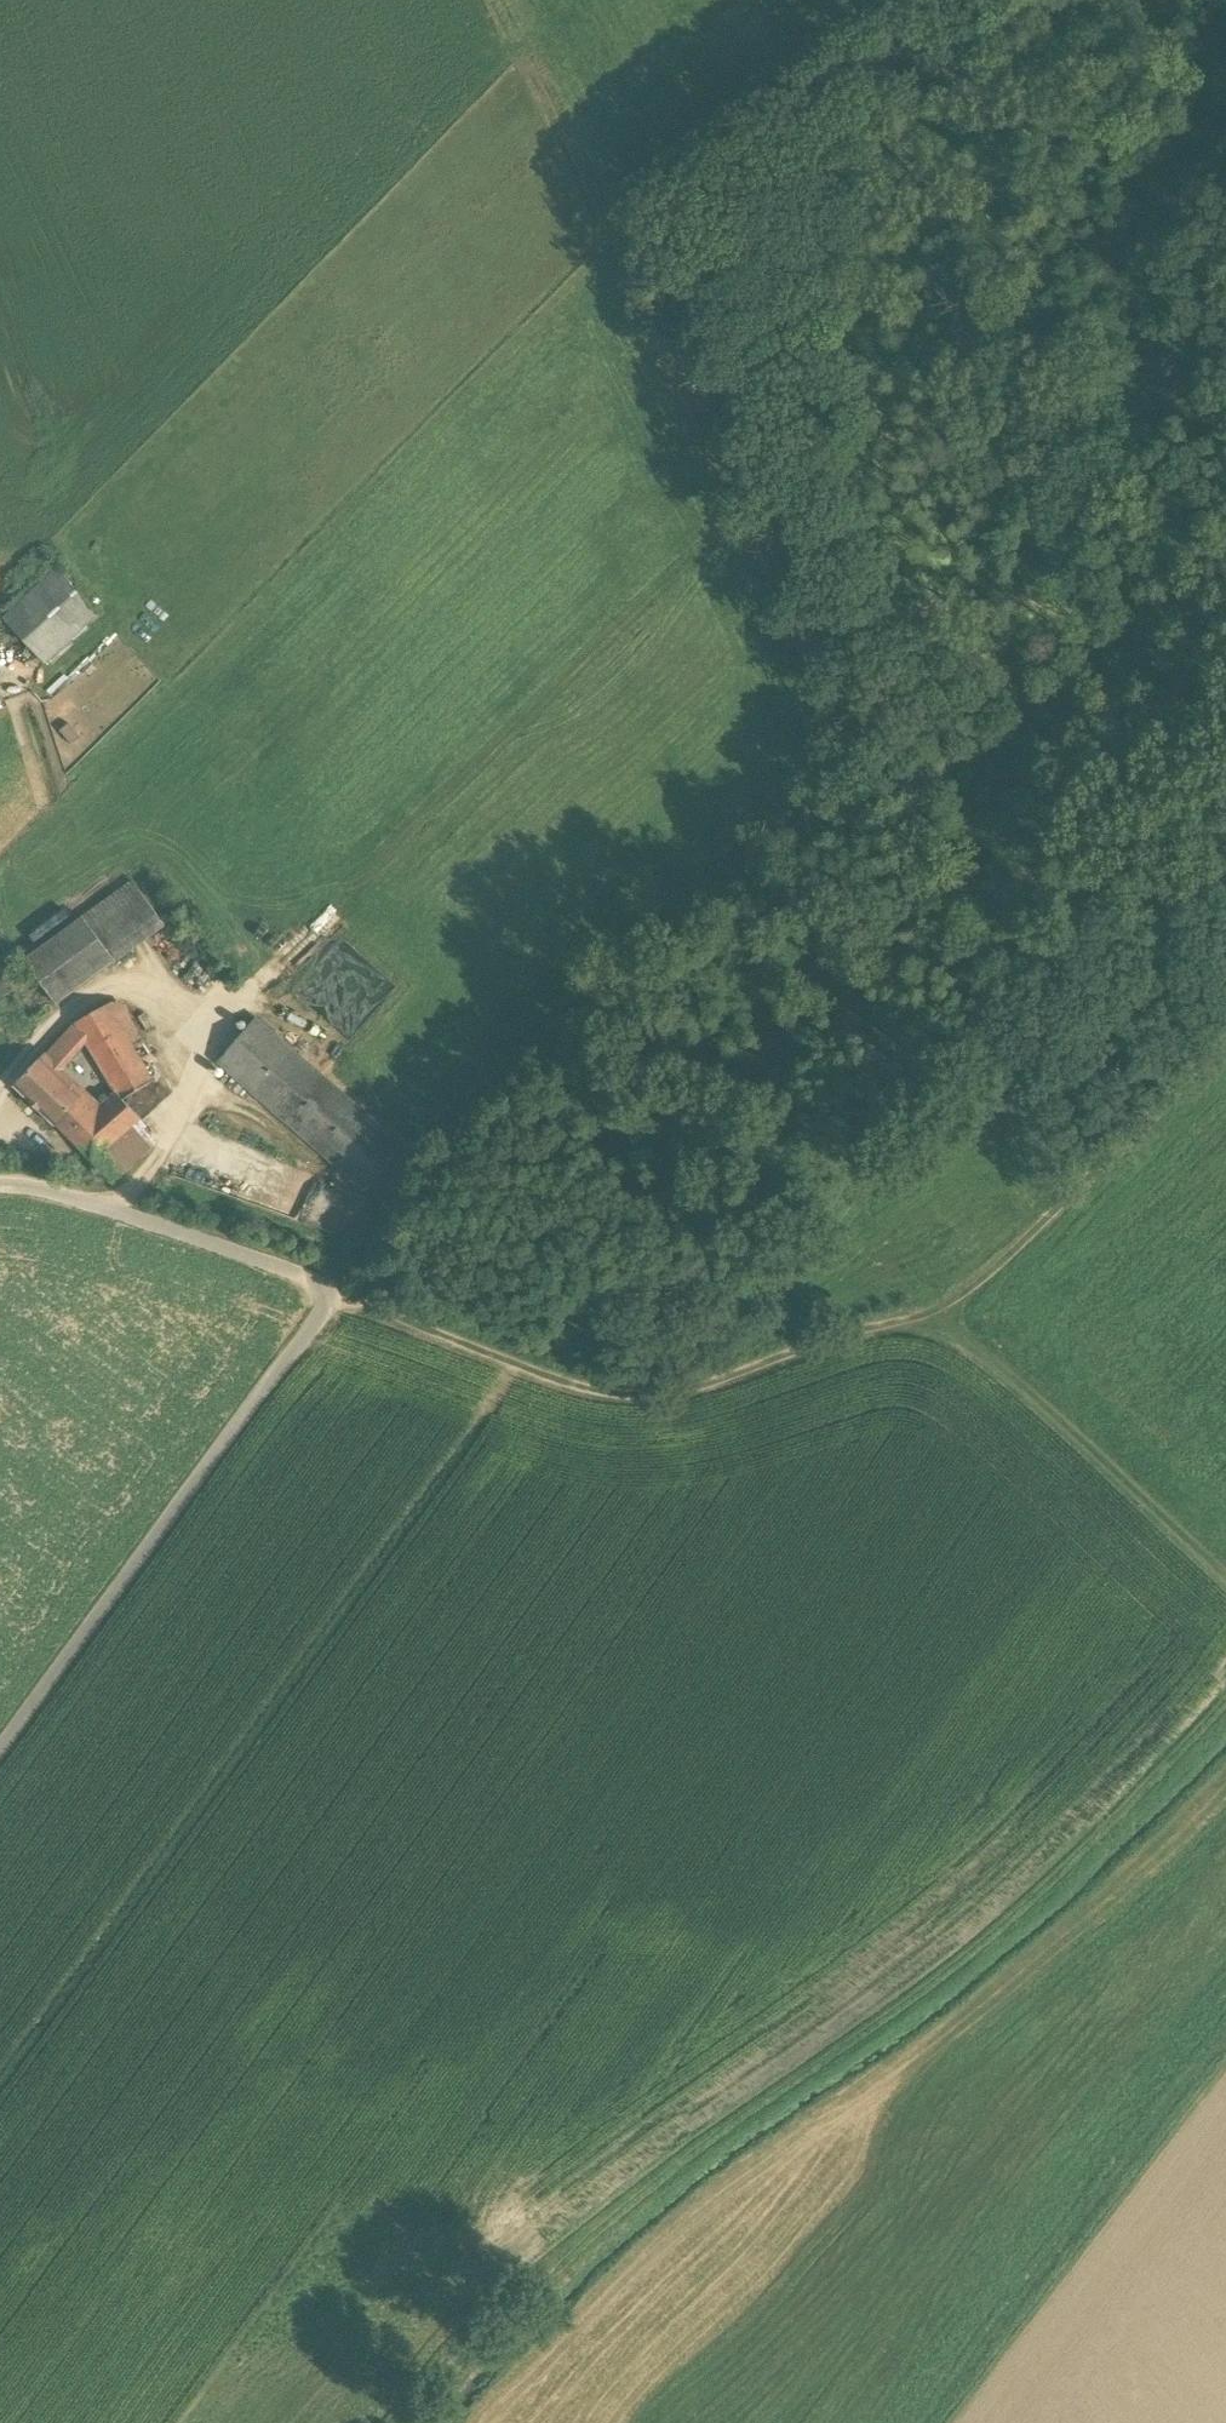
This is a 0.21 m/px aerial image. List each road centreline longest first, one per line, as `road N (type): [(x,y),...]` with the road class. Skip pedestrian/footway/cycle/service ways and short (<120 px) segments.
road 1 (track): [(1225,1068),(1029,1270),(970,1317),(720,1402),(638,1416),(567,1401),(327,1293),(76,1196),(0,1184)]
road 2 (track): [(1225,1734),(1171,1797),(1009,1945),(652,2208),(440,2422)]
road 3 (unclassified): [(0,1746),(327,1293)]
road 4 (track): [(969,2422),(1225,2091)]
road 5 (track): [(1225,1580),(961,1321)]

